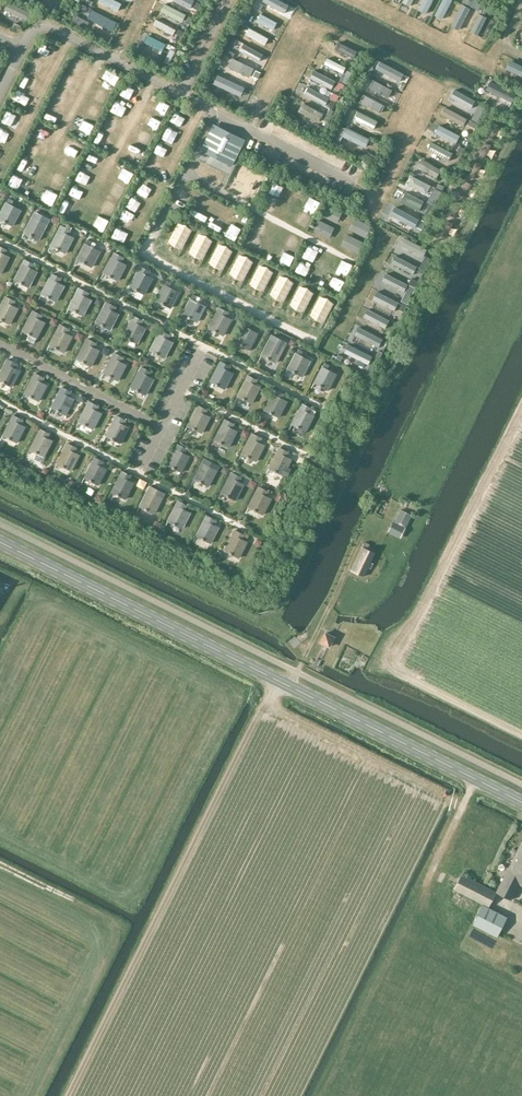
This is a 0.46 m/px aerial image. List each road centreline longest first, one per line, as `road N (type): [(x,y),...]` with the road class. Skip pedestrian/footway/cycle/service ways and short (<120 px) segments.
road 1 (secondary): [(521,802),(0,542)]
road 2 (track): [(521,412),(387,659),(521,732)]

